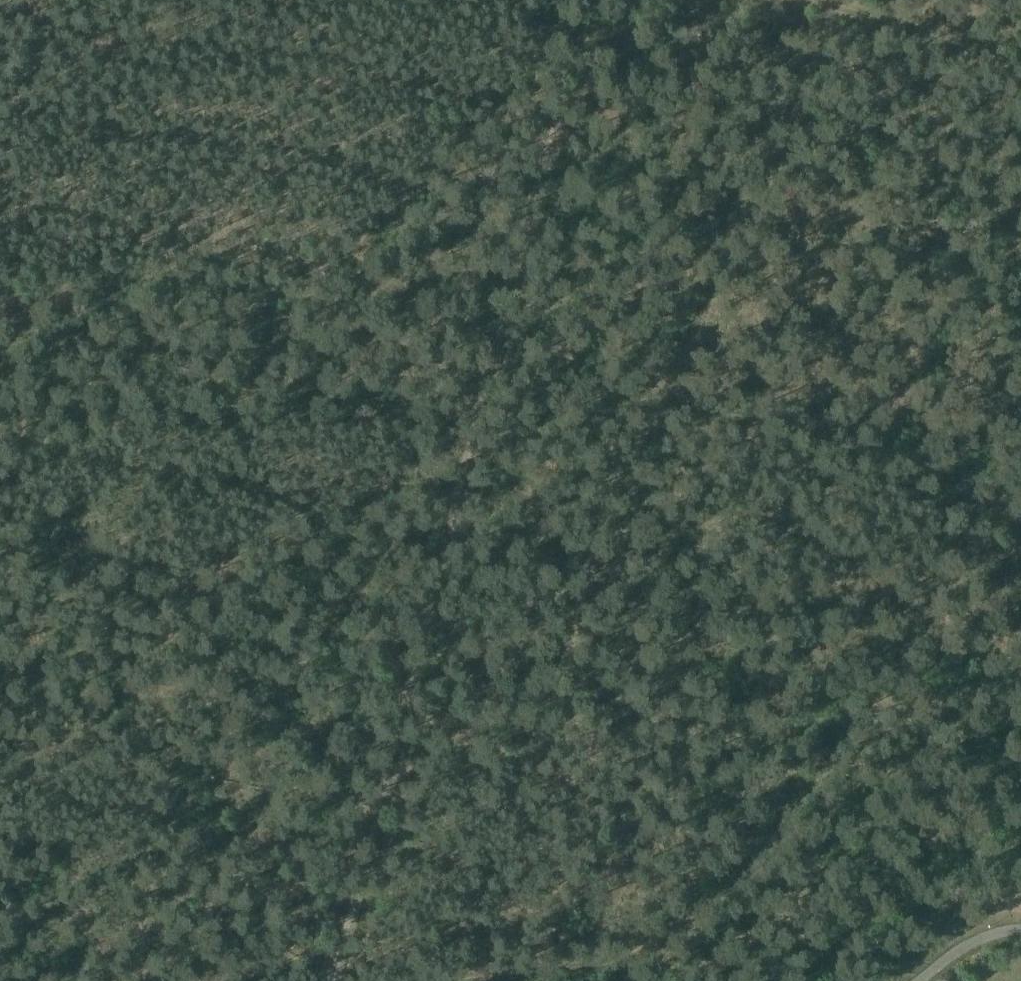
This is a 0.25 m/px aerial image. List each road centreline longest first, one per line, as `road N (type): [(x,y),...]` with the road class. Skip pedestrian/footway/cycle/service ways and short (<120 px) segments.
road 1 (track): [(1020,71),(808,0)]

